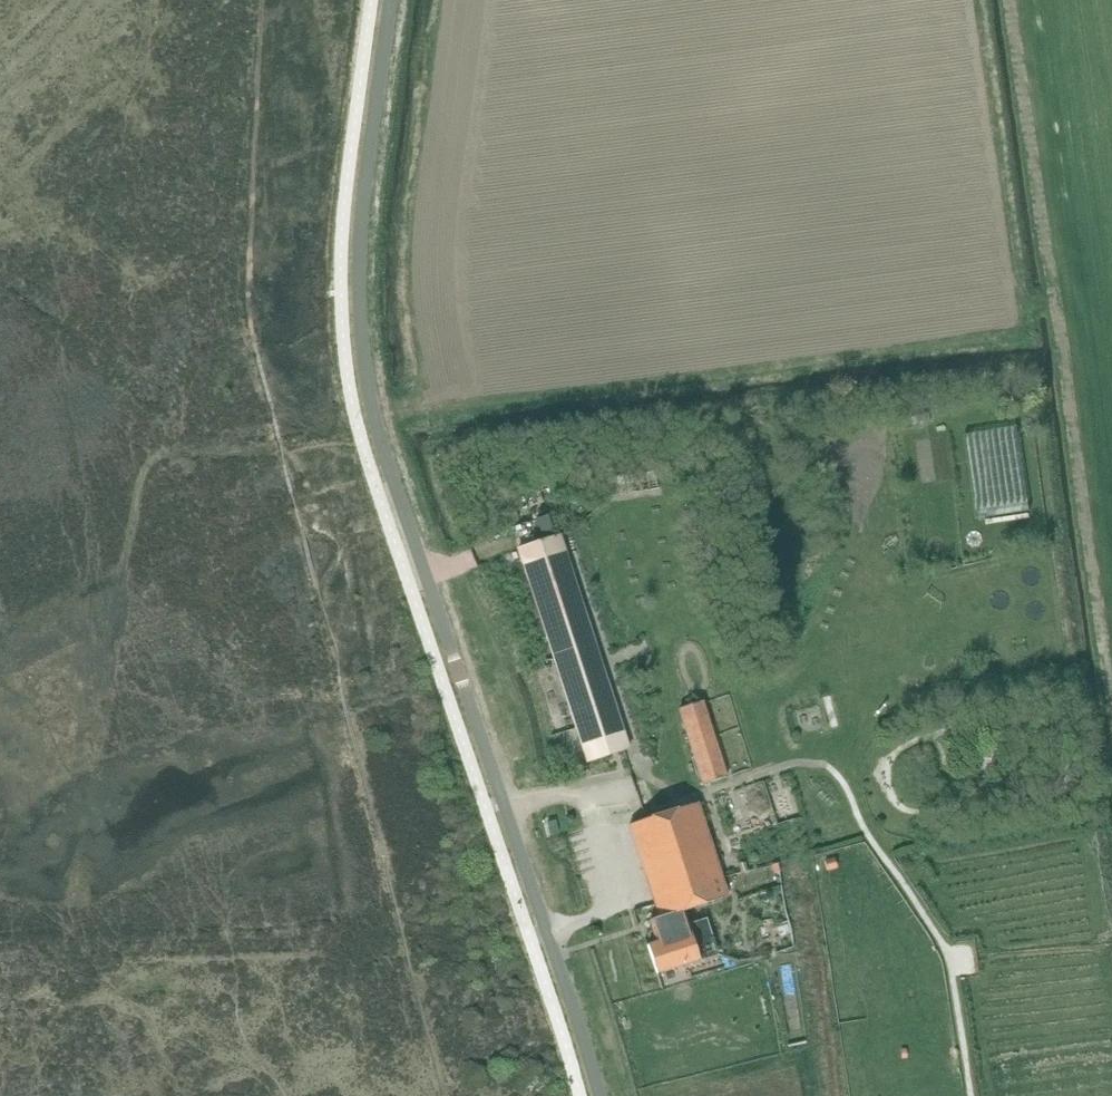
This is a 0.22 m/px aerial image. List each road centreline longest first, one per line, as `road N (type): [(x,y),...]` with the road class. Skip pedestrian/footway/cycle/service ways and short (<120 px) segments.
road 1 (unclassified): [(596,1095),(368,412),(356,256),(387,0)]

